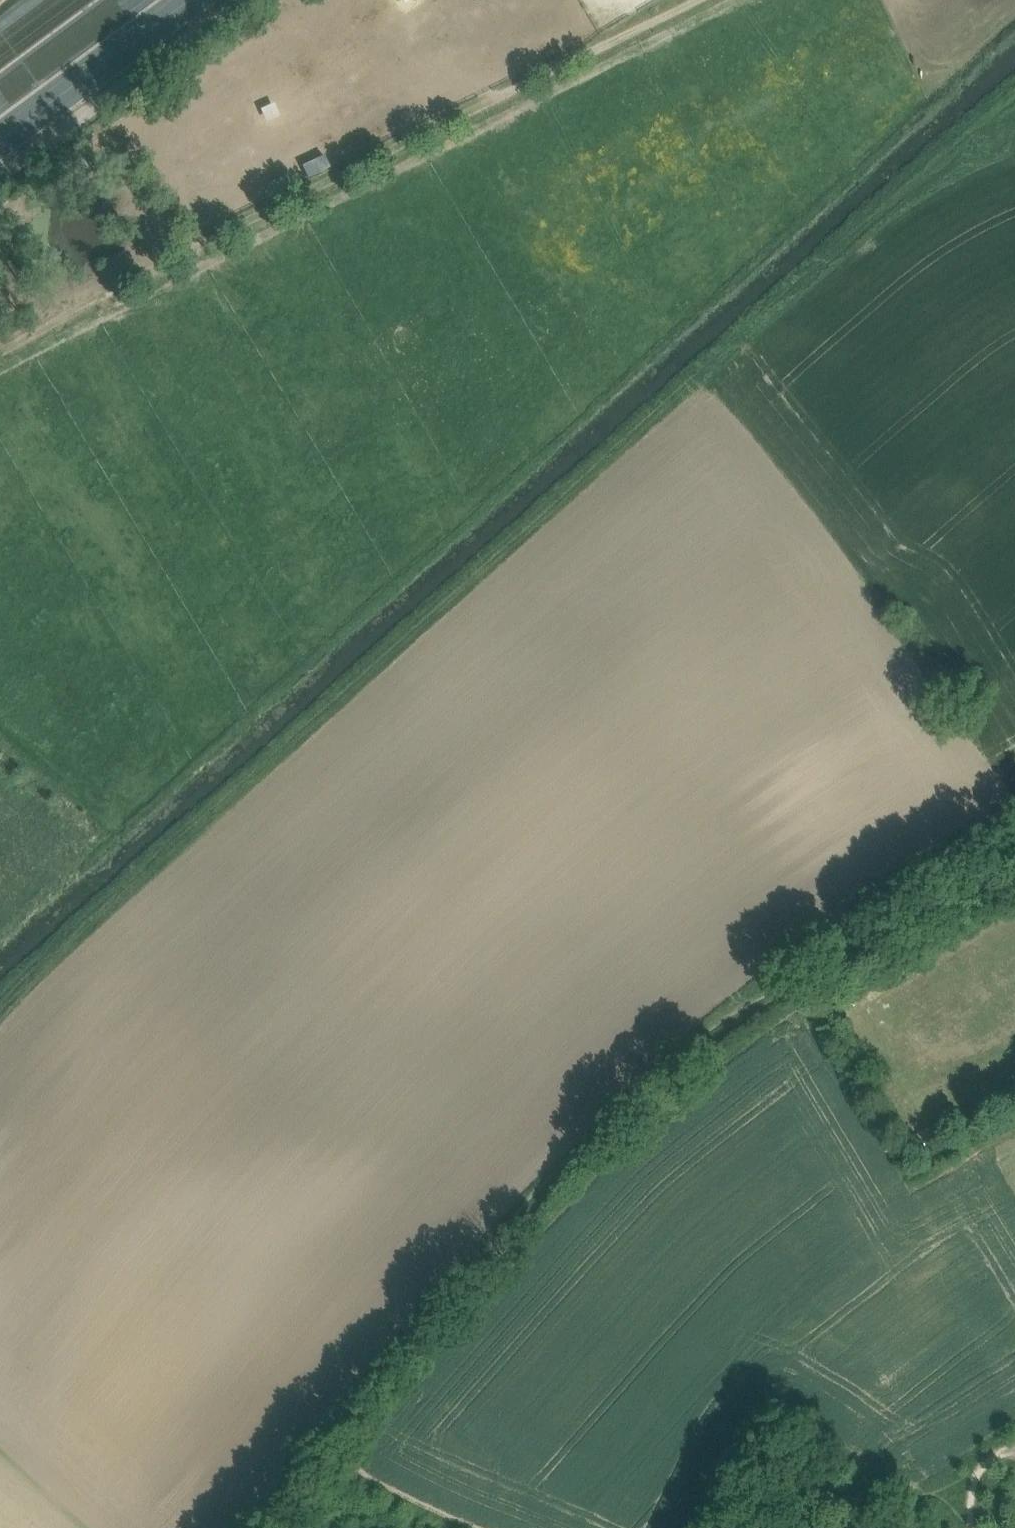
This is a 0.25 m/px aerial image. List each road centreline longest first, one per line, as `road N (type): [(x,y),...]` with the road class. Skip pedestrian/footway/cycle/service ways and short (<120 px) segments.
road 1 (track): [(1014,846),(705,1046),(578,1164),(261,1527)]
road 2 (unclassified): [(0,178),(241,0)]

